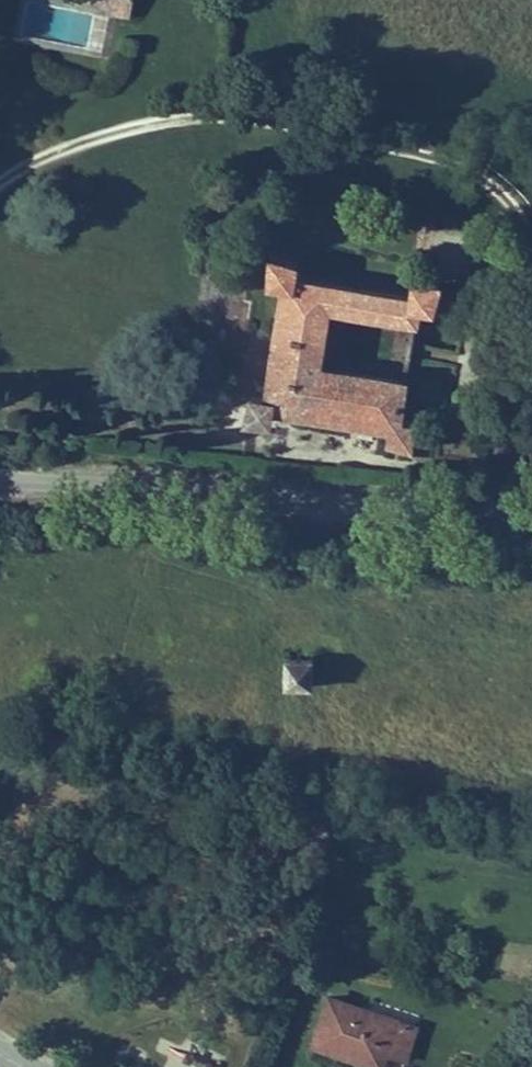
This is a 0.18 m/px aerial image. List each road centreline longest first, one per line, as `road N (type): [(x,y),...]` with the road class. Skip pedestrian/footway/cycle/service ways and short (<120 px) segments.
road 1 (tertiary): [(531,506),(355,508),(0,483)]

